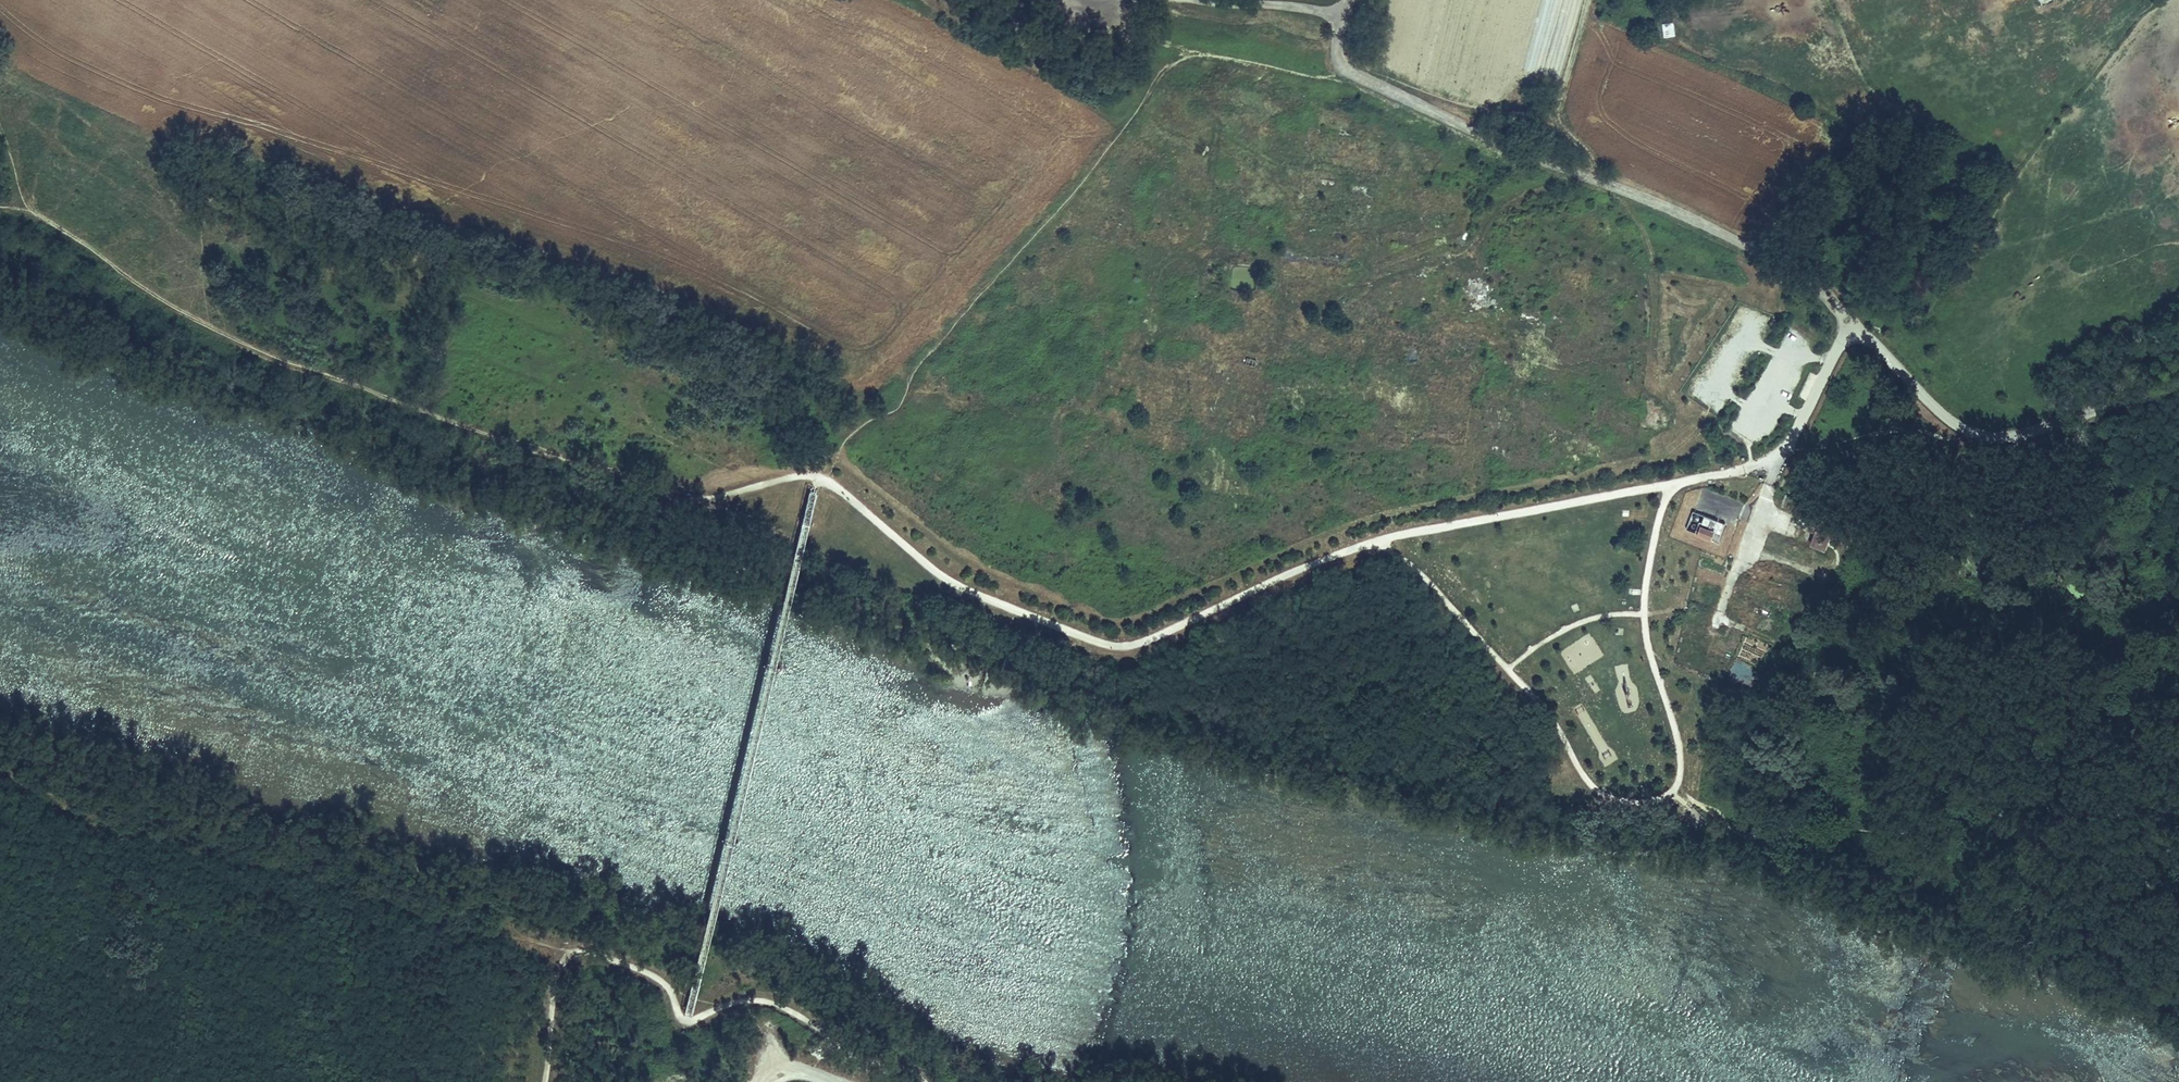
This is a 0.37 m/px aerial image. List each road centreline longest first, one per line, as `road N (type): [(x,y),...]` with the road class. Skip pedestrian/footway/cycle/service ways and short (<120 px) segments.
road 1 (residential): [(2178,382),(2017,436),(1970,433),(1813,286),(1770,258),(1343,69),(1337,56),(1343,14)]
road 2 (track): [(0,207),(35,214),(194,320),(282,361),(701,501)]
road 3 (track): [(1598,178),(1555,120),(1588,0)]

